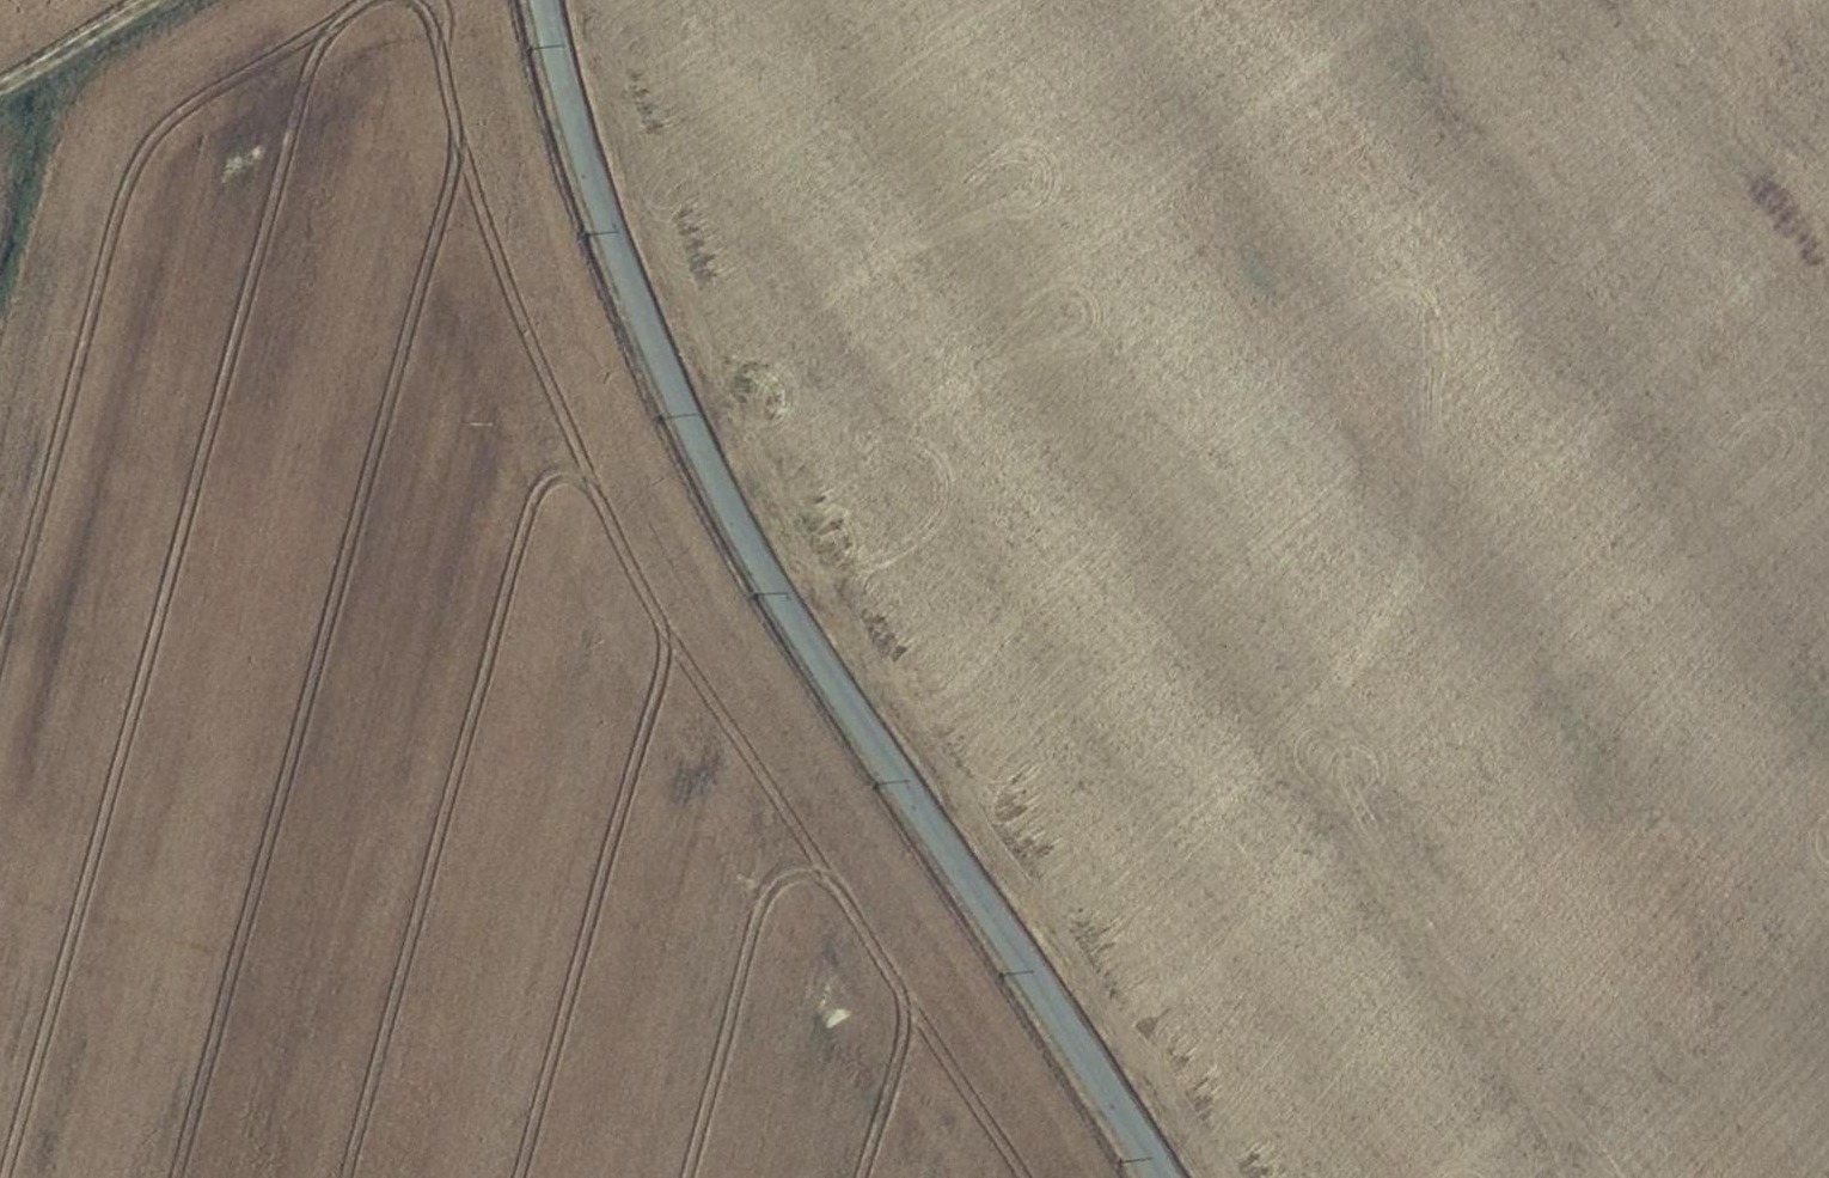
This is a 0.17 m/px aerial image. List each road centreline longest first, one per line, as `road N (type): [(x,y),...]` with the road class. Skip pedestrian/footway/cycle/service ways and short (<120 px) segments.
road 1 (unclassified): [(547,0),(566,116),(667,369),(791,620),(1157,1177)]
road 2 (track): [(0,87),(149,0)]

